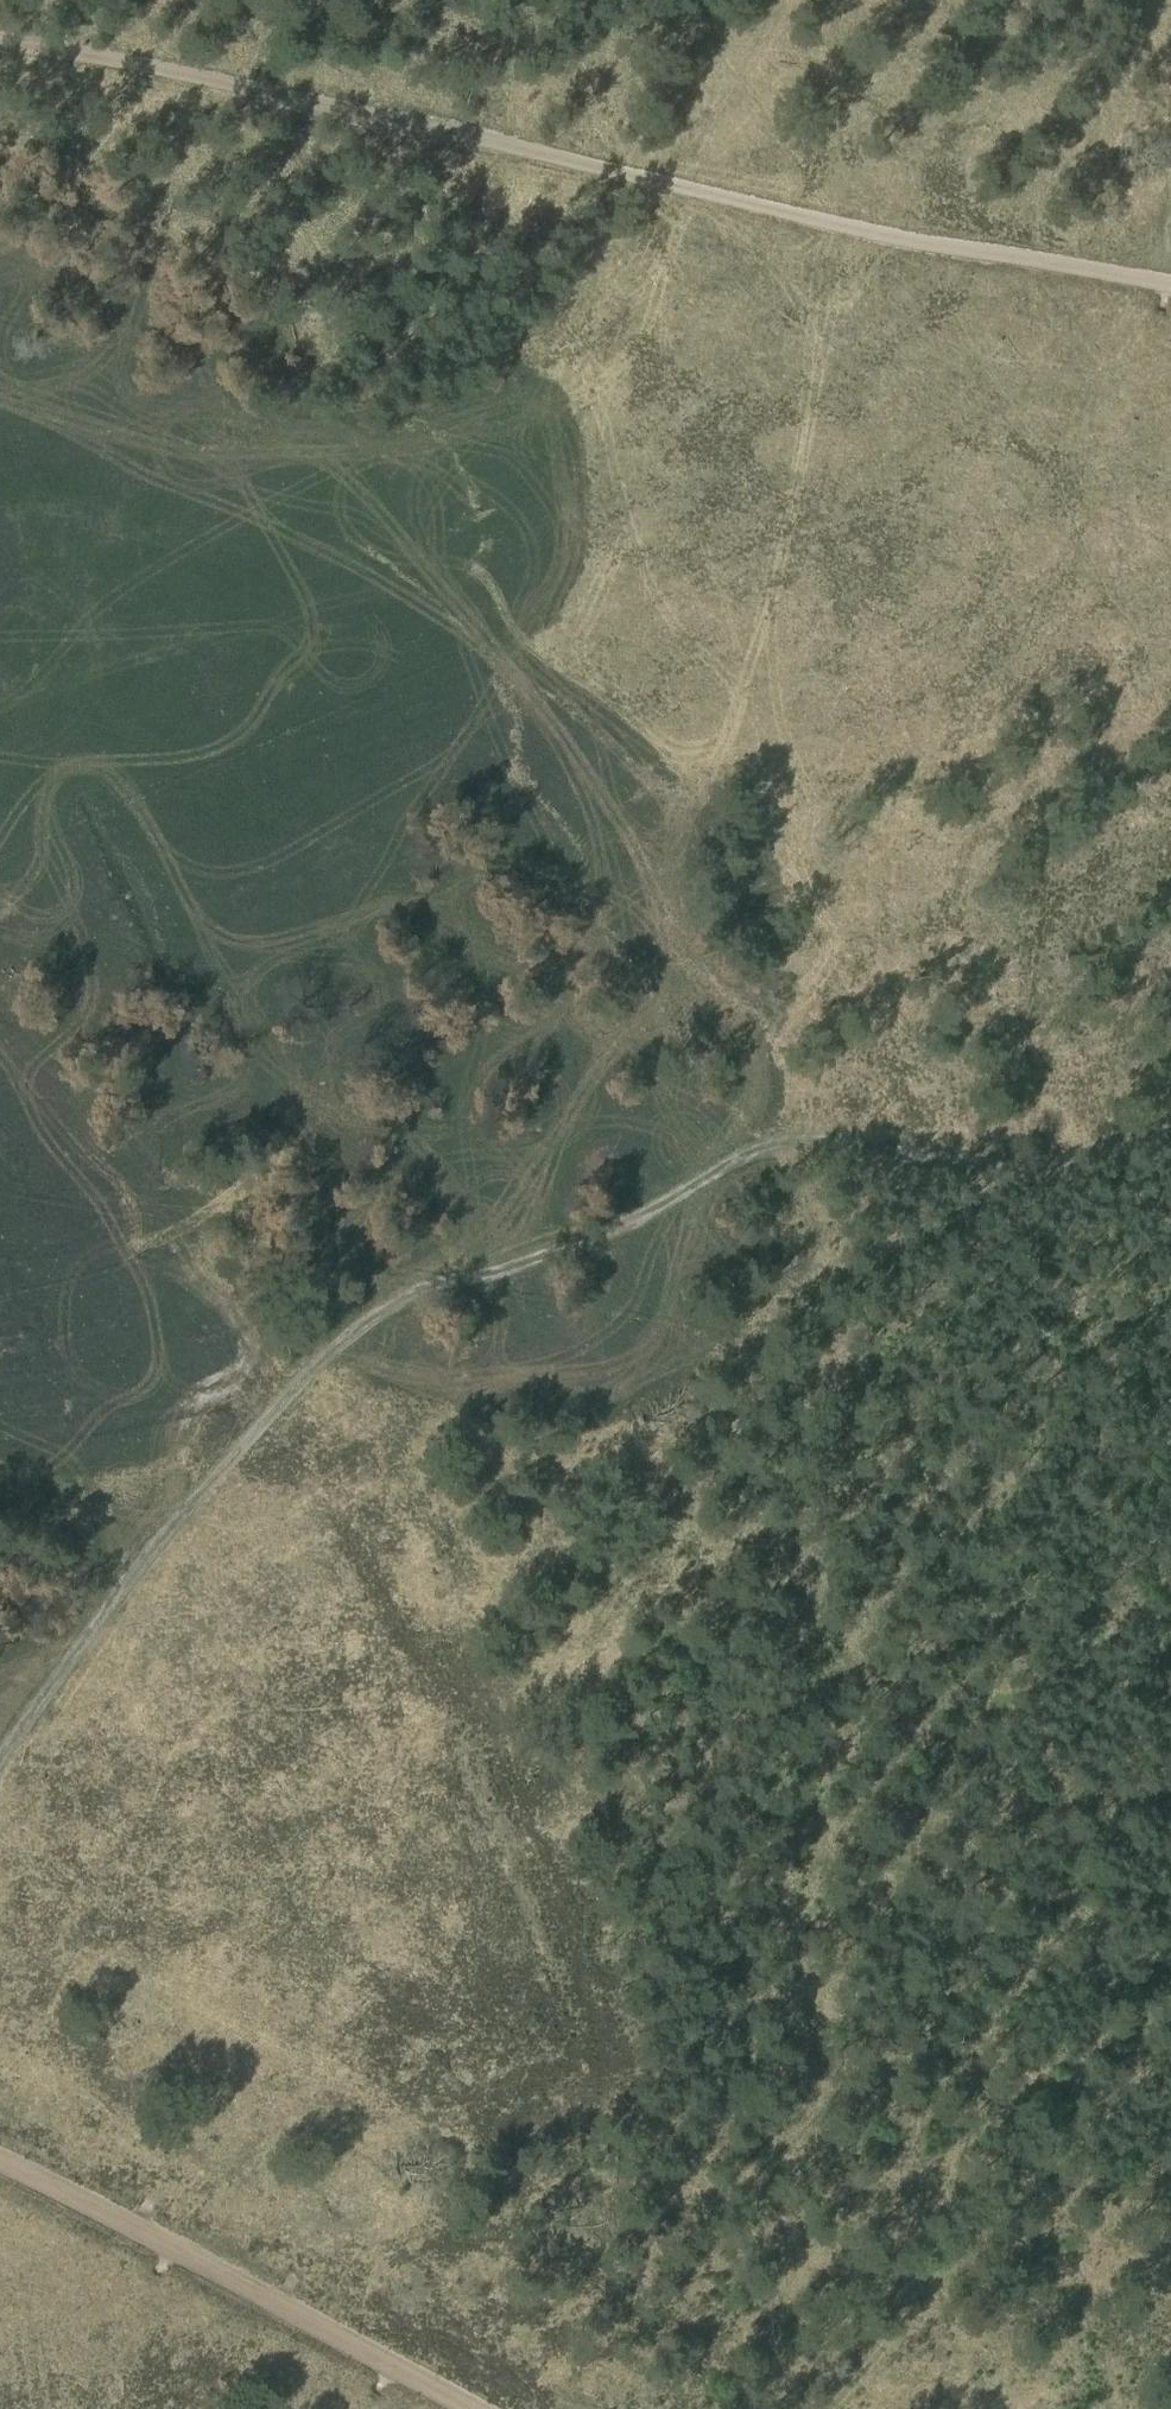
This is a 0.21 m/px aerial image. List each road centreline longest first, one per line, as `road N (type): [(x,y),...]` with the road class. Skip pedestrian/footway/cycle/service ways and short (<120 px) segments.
road 1 (track): [(0,1749),(116,1583),(310,1368),(375,1319),(615,1228),(747,1157),(779,1149),(848,1143),(1047,1168),(1170,1121)]
road 2 (track): [(0,39),(885,235),(1170,287)]
road 3 (track): [(0,2161),(471,2408)]

